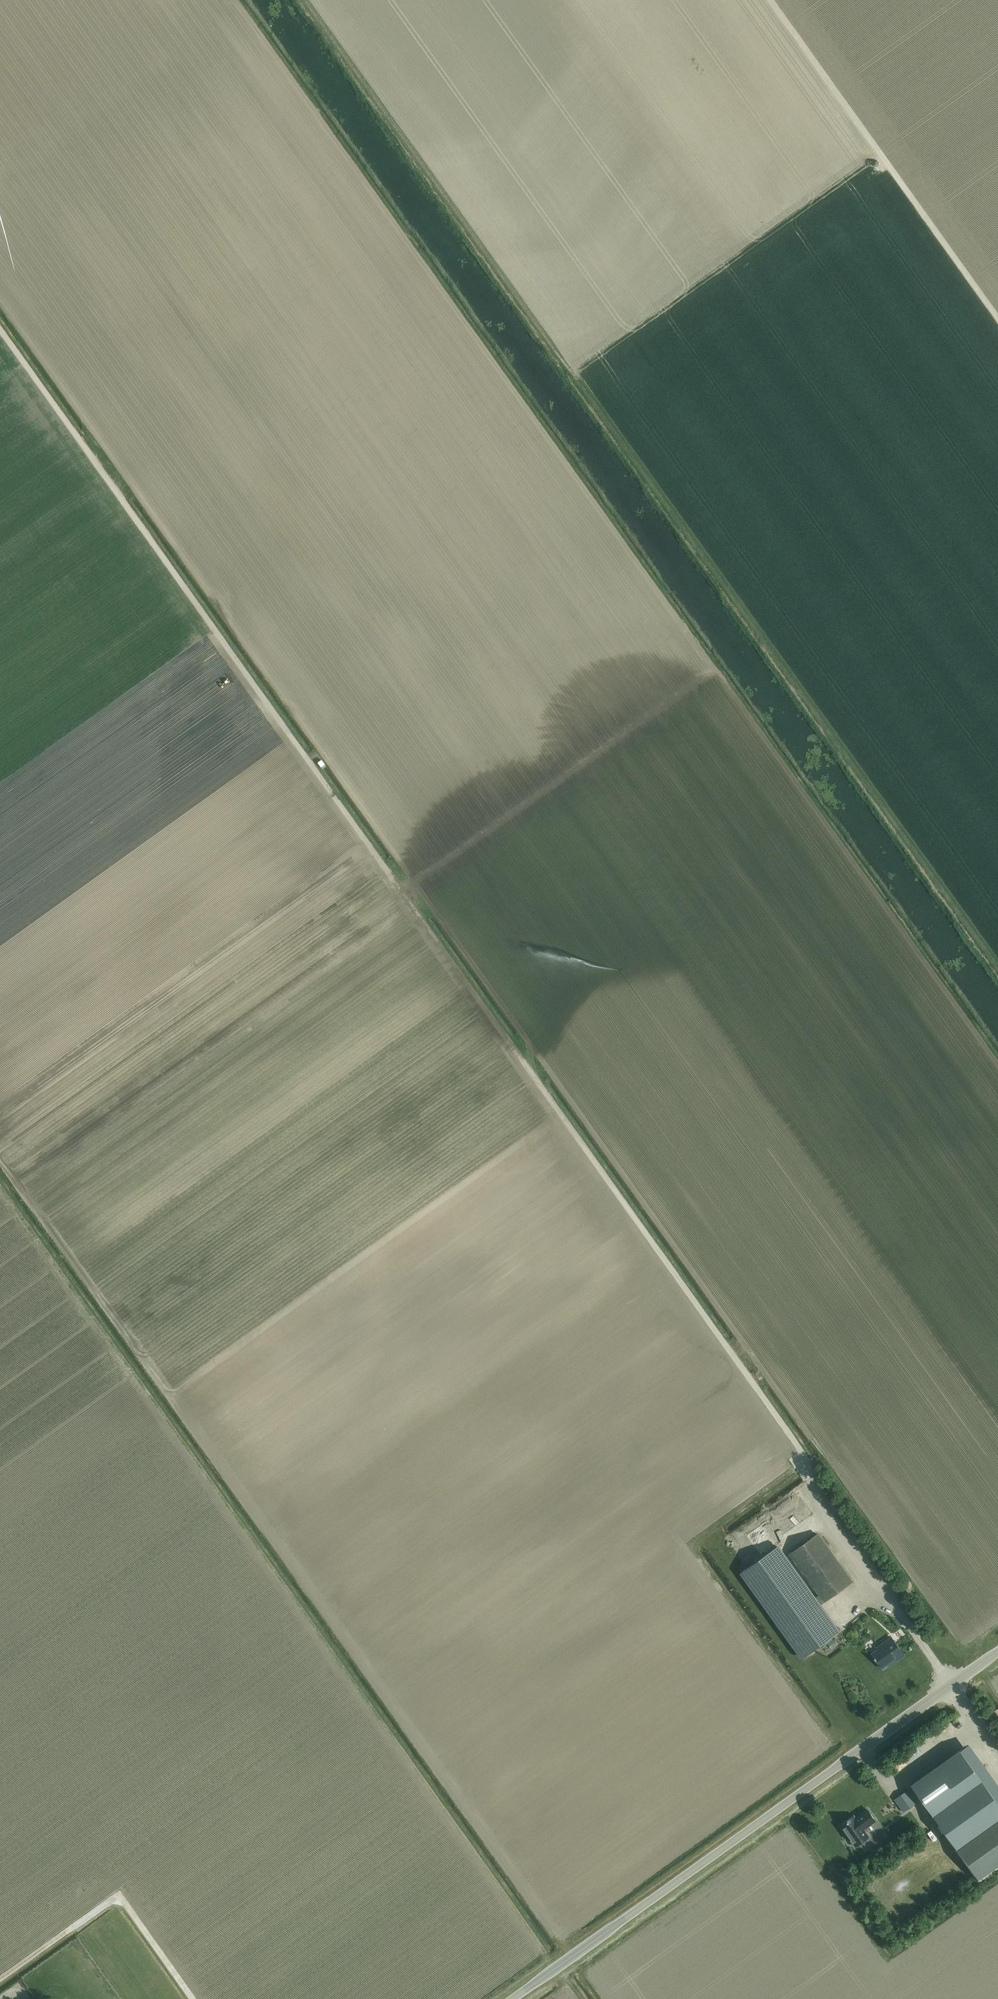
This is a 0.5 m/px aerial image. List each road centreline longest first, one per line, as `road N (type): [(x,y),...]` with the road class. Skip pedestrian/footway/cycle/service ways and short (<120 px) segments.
road 1 (unclassified): [(511,1998),(997,1651)]
road 2 (track): [(0,1981),(80,1925),(133,1998)]

